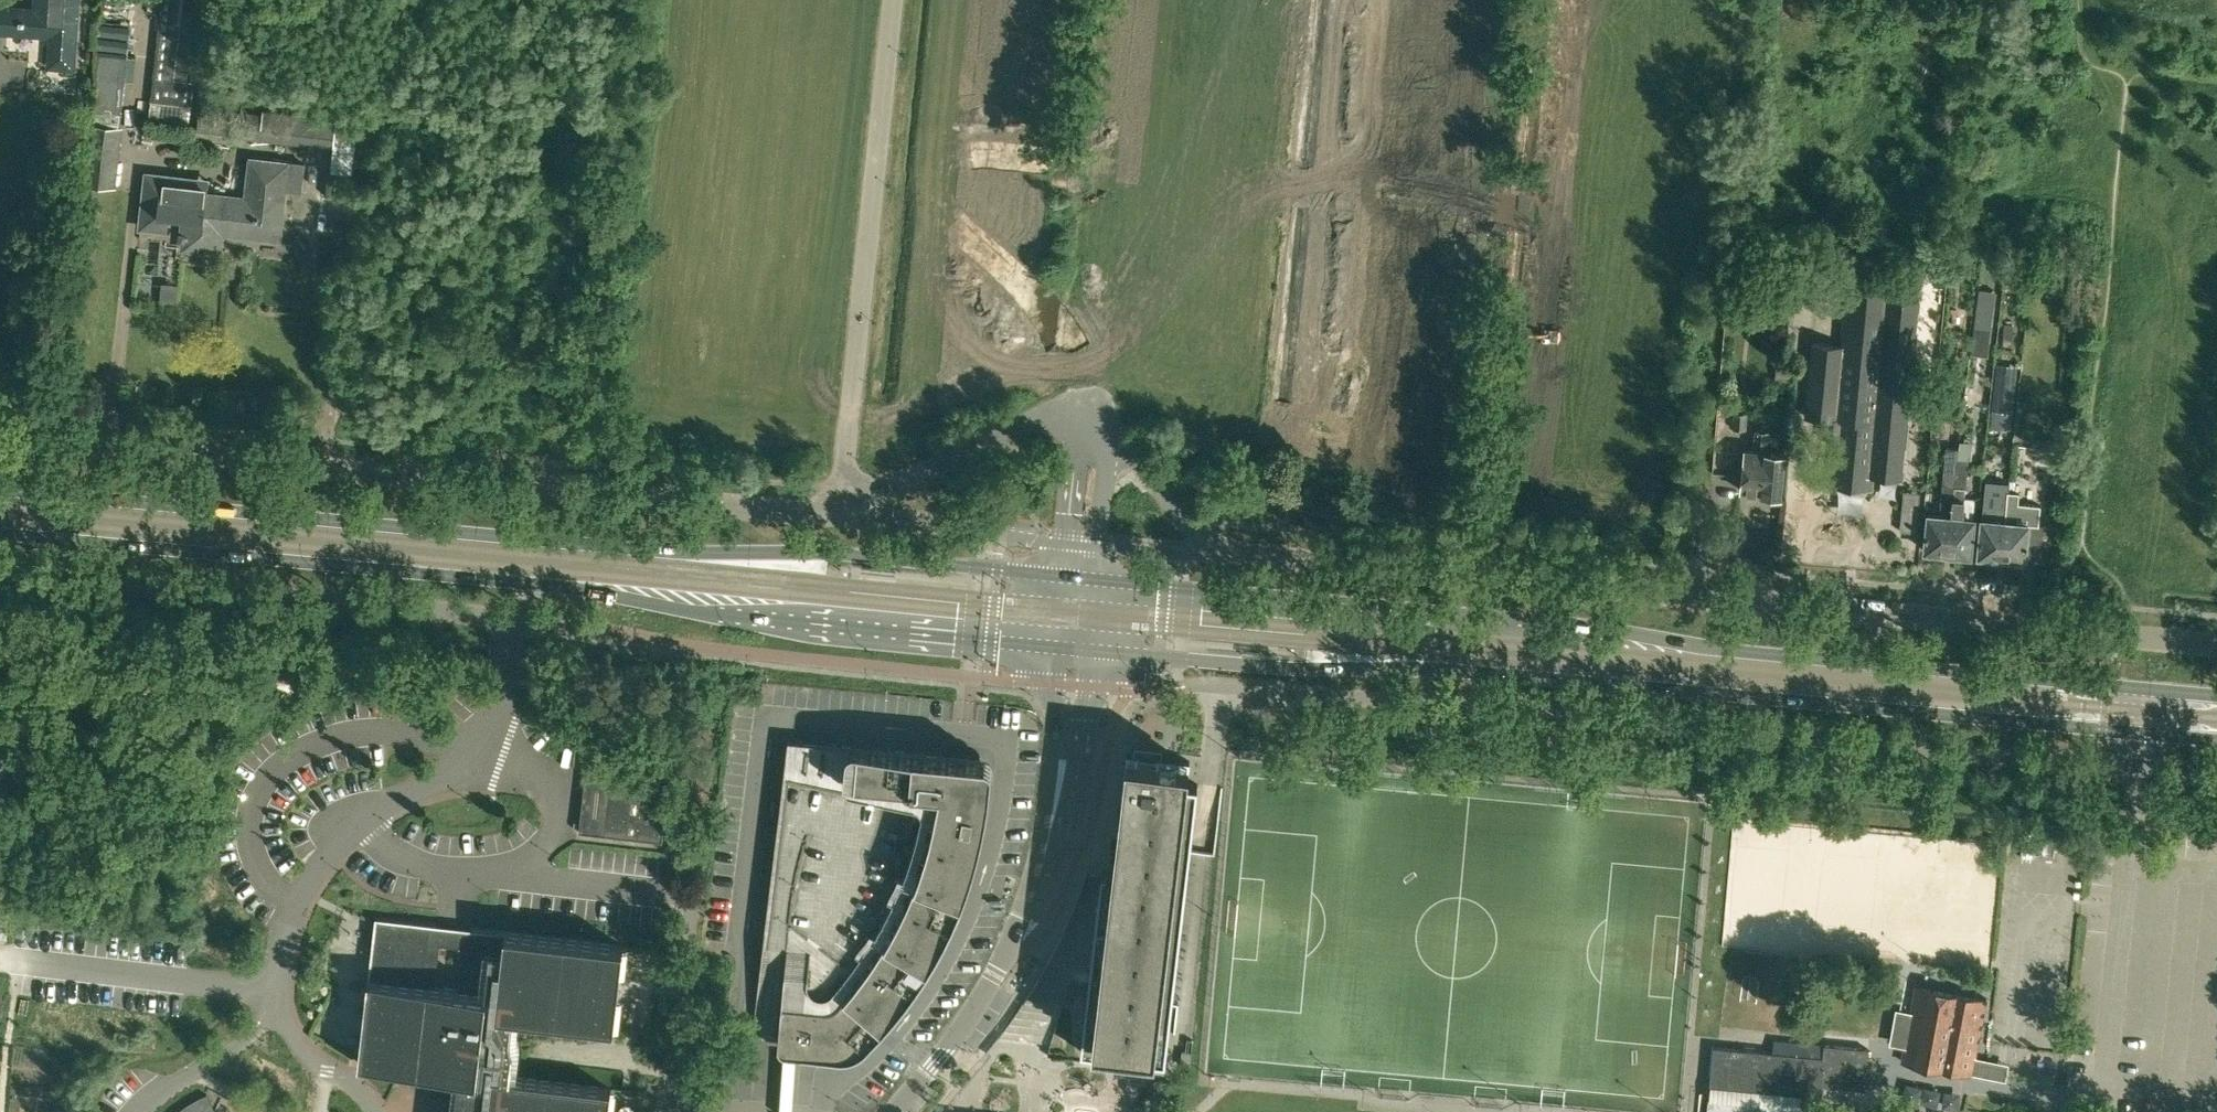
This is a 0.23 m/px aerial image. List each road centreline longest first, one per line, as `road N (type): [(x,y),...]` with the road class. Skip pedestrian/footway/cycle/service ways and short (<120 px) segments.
road 1 (secondary): [(1075,649),(1287,669),(1450,671),(2216,741)]
road 2 (secondary): [(2216,695),(1764,654),(1544,618),(1081,579)]
road 3 (secondary): [(1081,579),(851,555),(638,550),(0,490)]
road 4 (secondary): [(0,534),(570,587),(749,618),(1075,649)]
road 5 (unclassified): [(927,190),(971,157),(1717,221),(1760,199),(1787,166),(1807,115),(1817,0)]
road 6 (unclassified): [(2216,645),(1230,555)]
road 7 (unclassified): [(1192,685),(2140,770)]
road 8 (unclassified): [(841,515),(0,440)]
road 9 (unclassified): [(0,570),(569,622)]
road 10 (unclassified): [(895,1111),(979,1001),(1026,908),(1054,817),(1075,649)]
road 11 (track): [(1729,227),(1697,595)]
road 12 (unclassified): [(1095,423),(1063,331),(927,190)]
road 13 (unclassified): [(1095,423),(1033,422),(841,515)]
road 14 (unclassified): [(927,190),(885,85),(894,0)]
road 15 (unclassified): [(1095,423),(1171,509),(1230,555)]
road 16 (unclassified): [(1001,534),(841,515)]
road 17 (unclassified): [(1081,579),(1095,423)]

